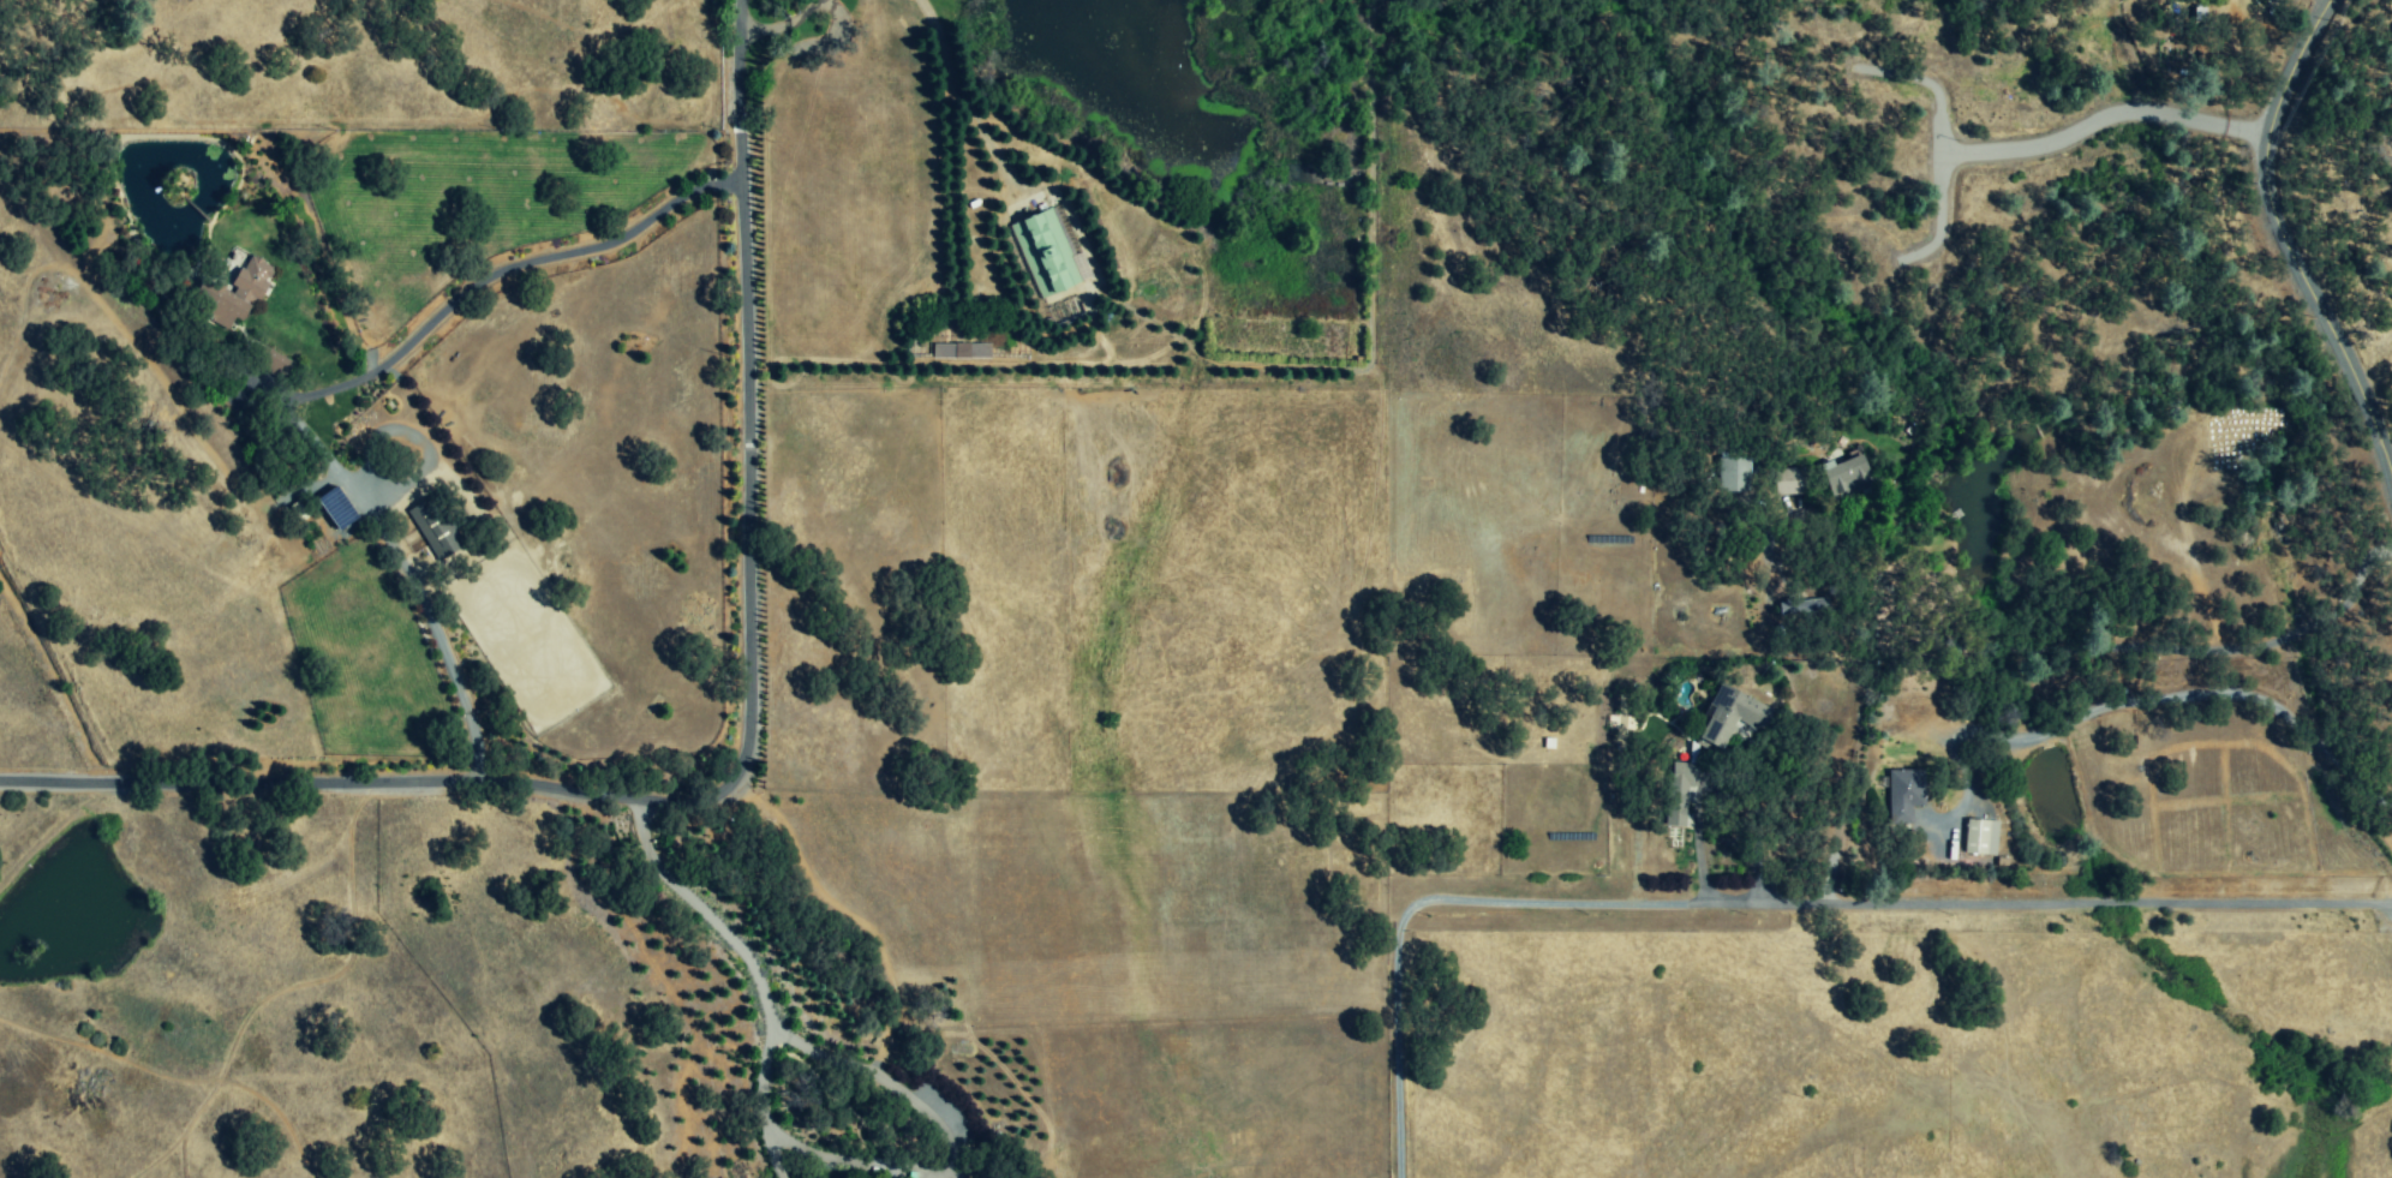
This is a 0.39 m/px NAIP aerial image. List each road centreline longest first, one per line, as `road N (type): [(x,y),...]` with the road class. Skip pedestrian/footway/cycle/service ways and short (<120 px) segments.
road 1 (residential): [(740,0),(747,701),(743,740),(720,782),(688,800),(623,800),(508,782),(0,781)]
road 2 (residential): [(2391,477),(2345,351),(2274,219),(2264,177),(2278,101),(2331,0)]

